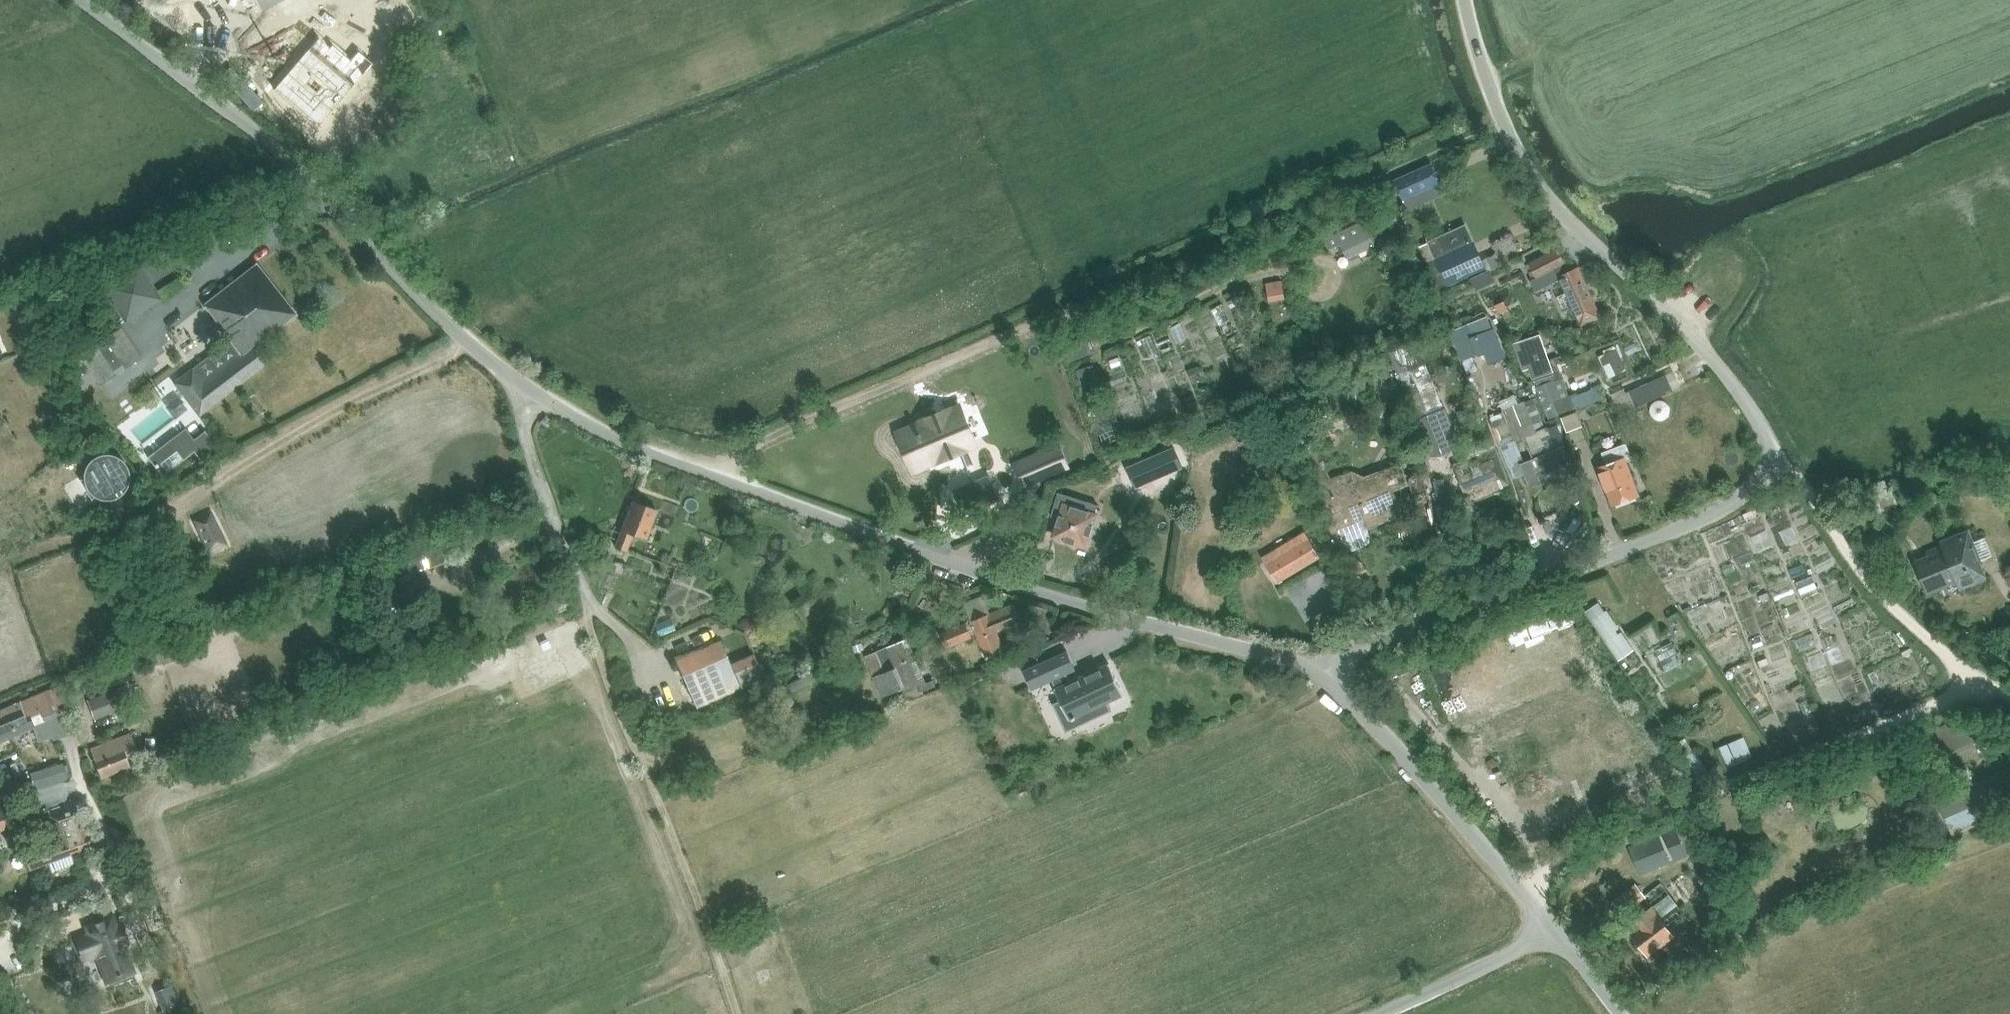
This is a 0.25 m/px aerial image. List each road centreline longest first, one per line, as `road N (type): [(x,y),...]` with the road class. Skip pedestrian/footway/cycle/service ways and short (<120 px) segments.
road 1 (residential): [(80,0),(302,177),(521,389),(621,440),(948,567),(1319,673)]
road 2 (track): [(726,482),(751,460),(1499,119)]
road 3 (track): [(521,389),(523,442),(730,1013)]
road 4 (unclassified): [(1769,436),(1687,328),(1573,225),(1529,172),(1488,93),(1464,0)]
road 5 (unclassified): [(1319,673),(1734,504),(1765,474),(1769,436)]
road 6 (unclassified): [(1970,684),(1512,887)]
road 7 (unclassified): [(1769,436),(1846,543),(1970,684)]
road 8 (unclassified): [(1512,887),(1319,673)]
road 9 (unclassified): [(1380,1013),(1552,935)]

